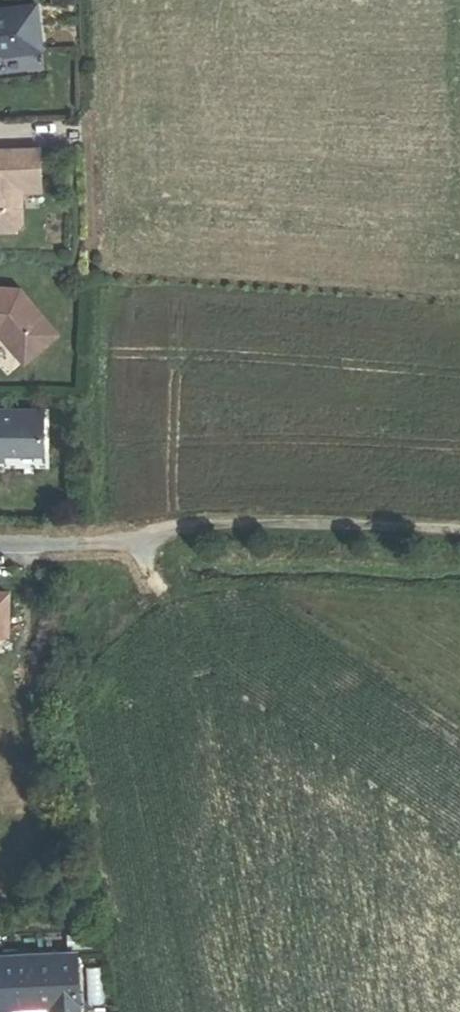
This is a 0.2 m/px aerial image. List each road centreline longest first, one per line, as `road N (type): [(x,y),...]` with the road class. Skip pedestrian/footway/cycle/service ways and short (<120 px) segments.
road 1 (track): [(68,554),(314,530),(459,540)]

